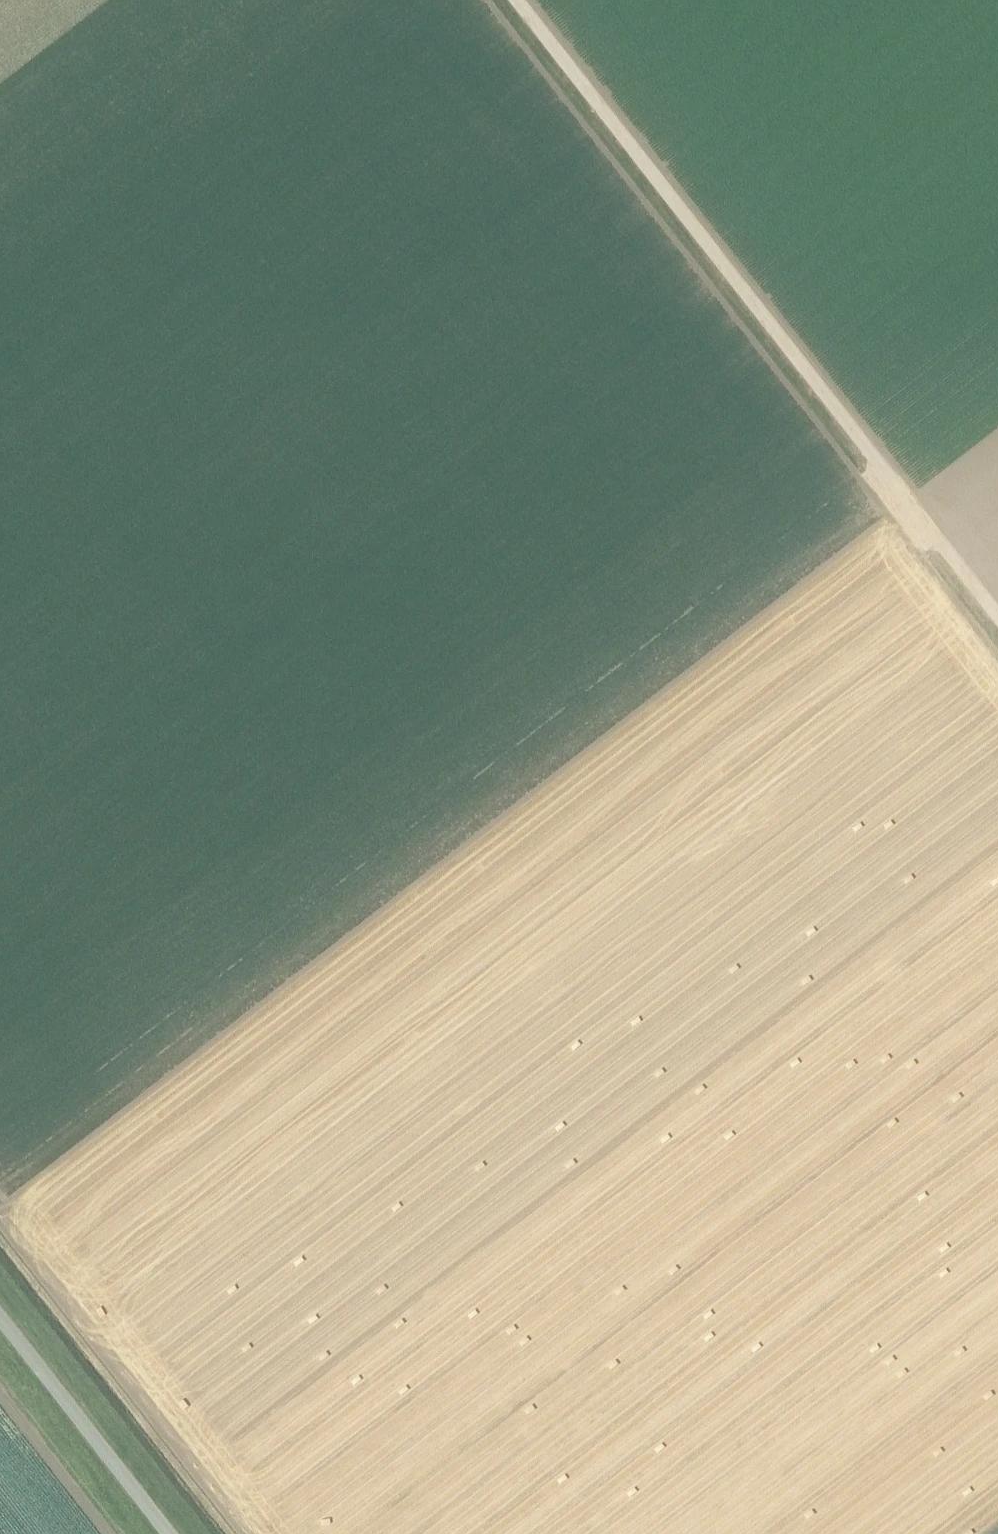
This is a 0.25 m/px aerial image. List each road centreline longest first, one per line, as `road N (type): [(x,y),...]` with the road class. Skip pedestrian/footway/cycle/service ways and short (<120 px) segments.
road 1 (unclassified): [(169,1533),(0,1318)]

